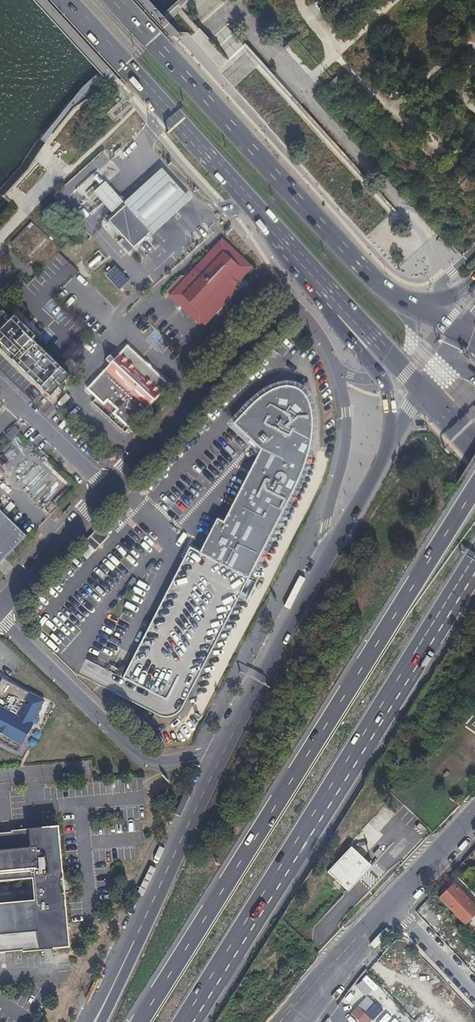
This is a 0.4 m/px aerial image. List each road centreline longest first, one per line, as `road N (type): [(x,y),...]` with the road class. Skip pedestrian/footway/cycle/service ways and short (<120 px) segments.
road 1 (motorway): [(474,487),(140,1021)]
road 2 (motorway): [(187,1021),(472,562)]
road 3 (primary): [(404,302),(118,0)]
road 4 (primary): [(66,0),(326,290)]
road 5 (residential): [(222,750),(148,760),(0,617)]
road 6 (residential): [(293,306),(332,356),(344,403),(327,559)]
road 7 (residential): [(293,306),(106,489)]
road 8 (primary): [(222,750),(123,966)]
road 9 (primary): [(327,559),(222,750)]
road 10 (primary): [(326,290),(386,386),(391,443)]
road 11 (residential): [(106,489),(0,608)]
road 12 (residential): [(106,489),(0,384)]
road 13 (primary): [(326,290),(421,390)]
road 14 (primary): [(391,443),(327,559)]
road 15 (residential): [(387,906),(474,1002)]
road 16 (primary): [(387,906),(474,812)]

